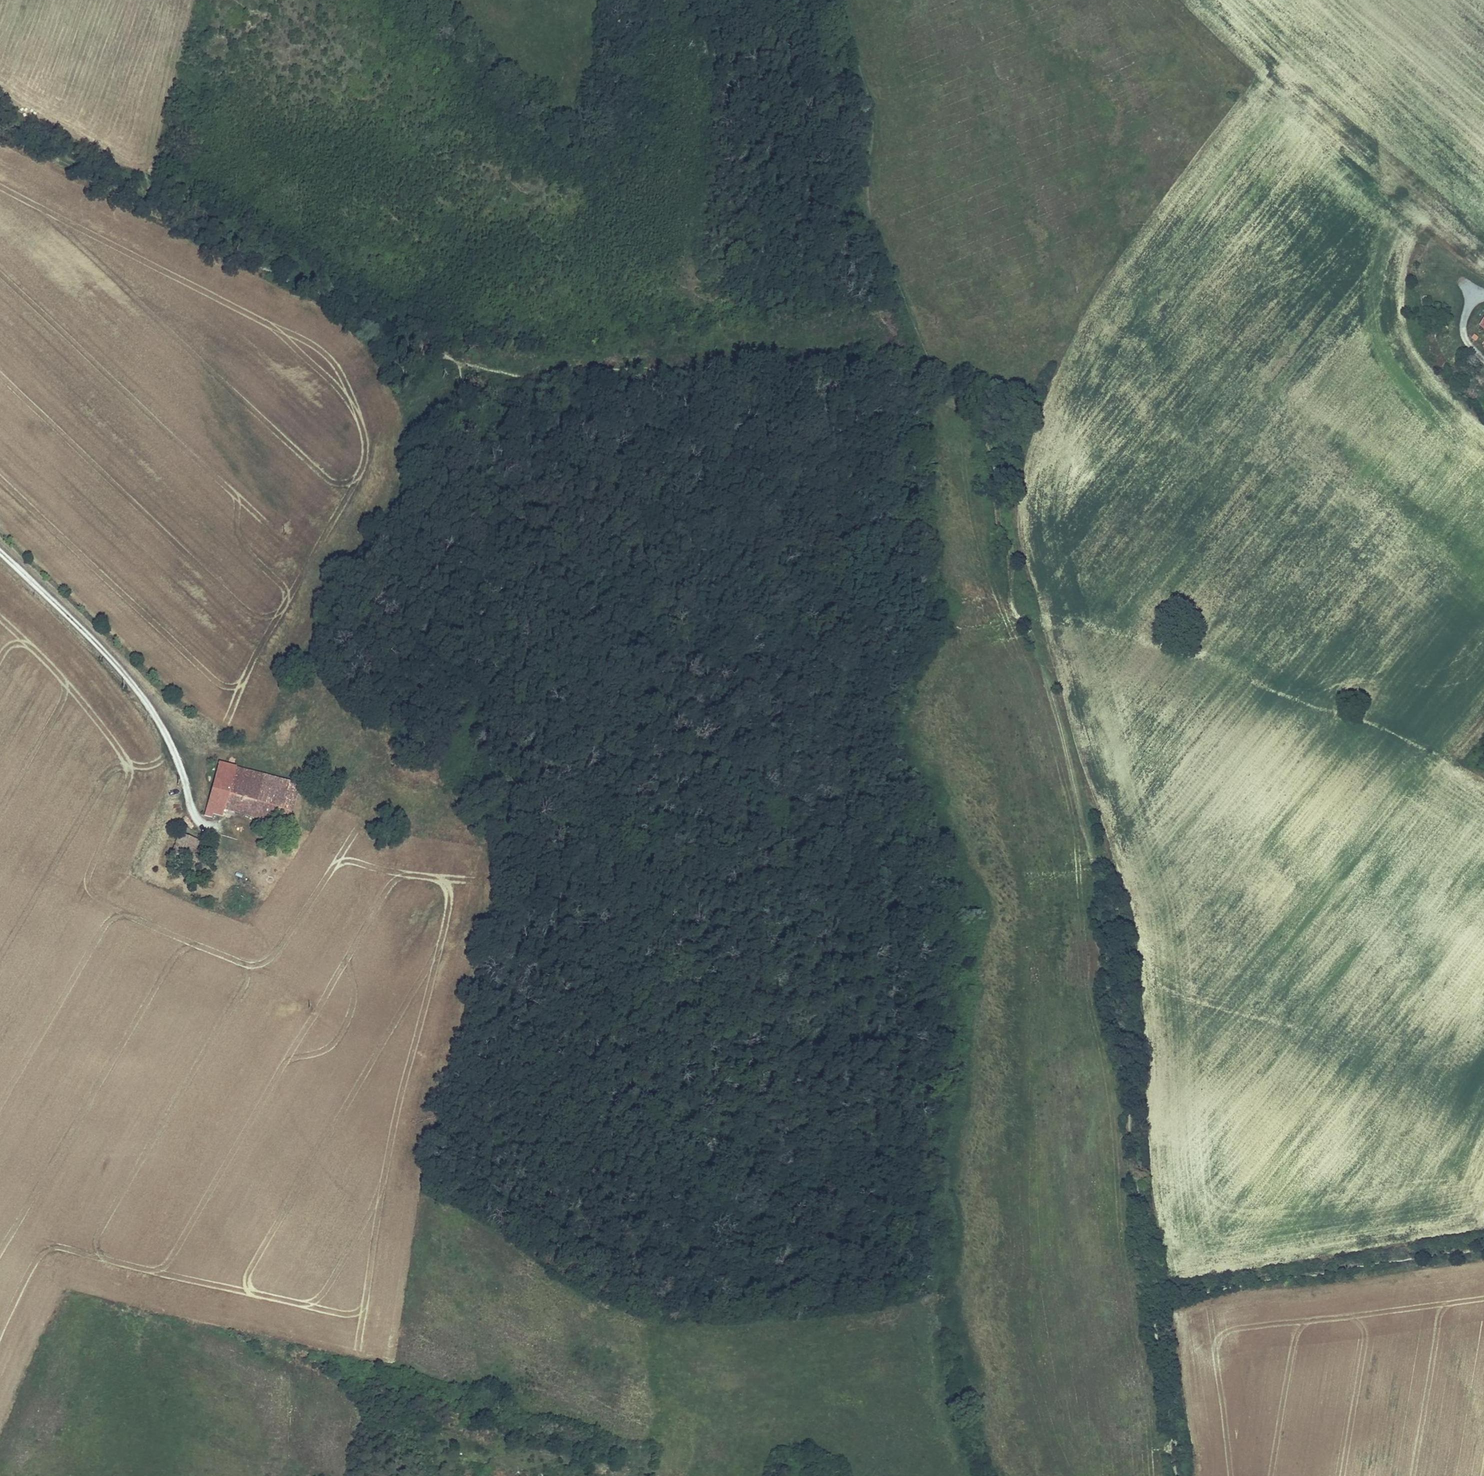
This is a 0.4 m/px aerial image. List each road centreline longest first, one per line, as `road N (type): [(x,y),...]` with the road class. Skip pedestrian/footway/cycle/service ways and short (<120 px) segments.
road 1 (track): [(185,225),(0,129)]

